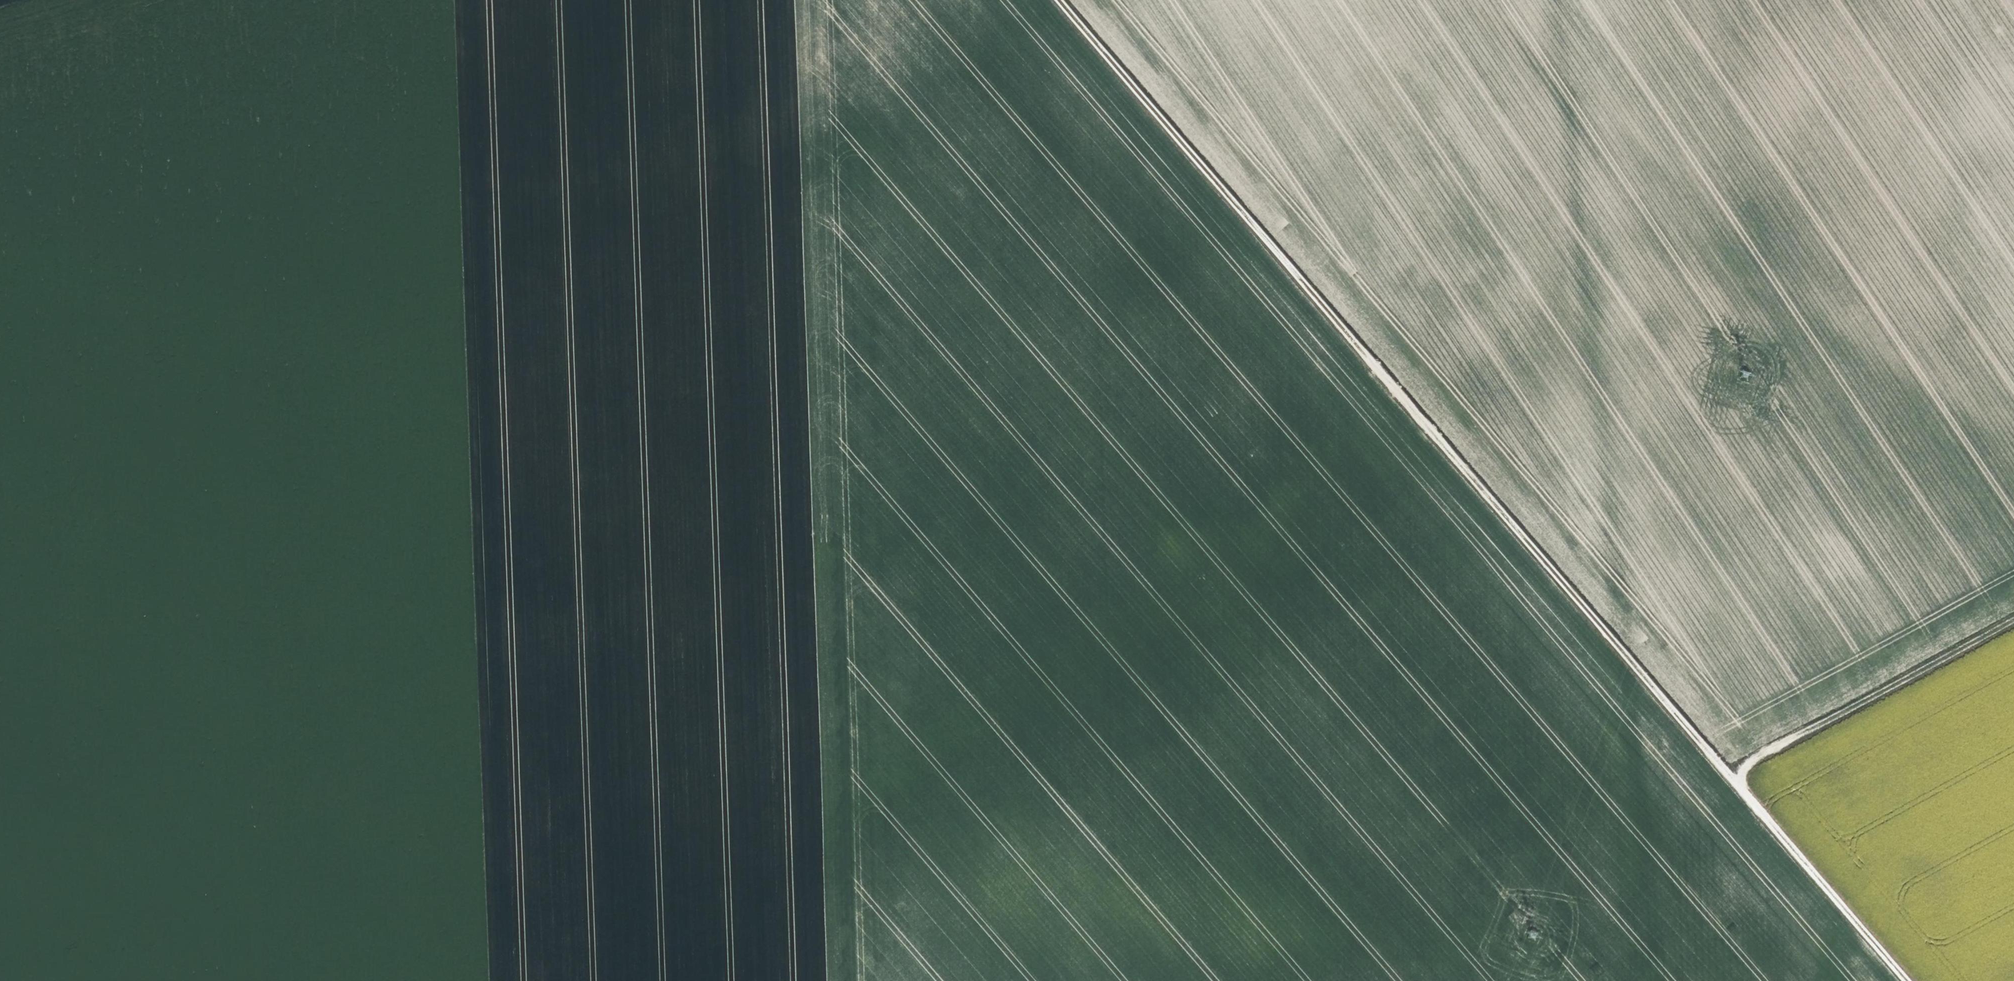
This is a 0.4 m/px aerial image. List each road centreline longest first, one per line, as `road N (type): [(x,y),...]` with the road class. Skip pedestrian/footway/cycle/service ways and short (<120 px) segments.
road 1 (track): [(1739,786),(1059,0)]
road 2 (track): [(2013,620),(1757,758),(1745,792)]
road 3 (track): [(1739,786),(1906,980)]

